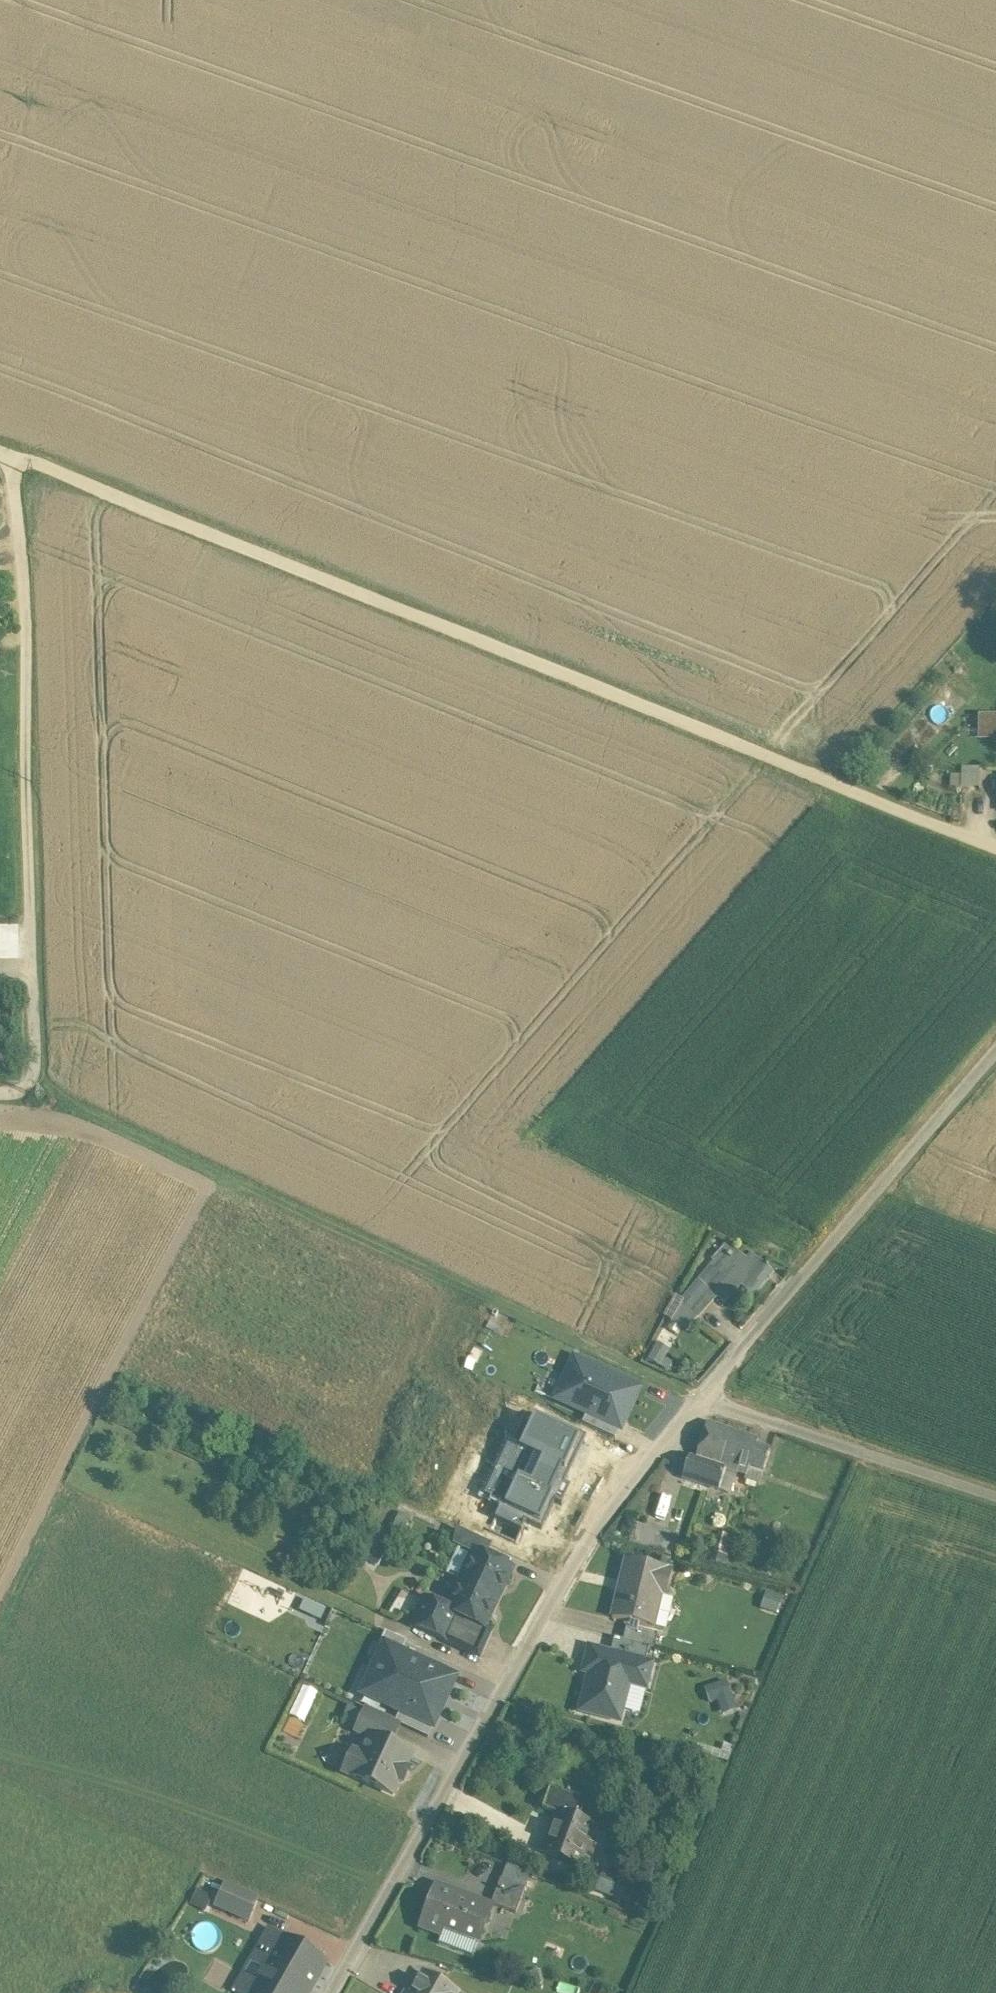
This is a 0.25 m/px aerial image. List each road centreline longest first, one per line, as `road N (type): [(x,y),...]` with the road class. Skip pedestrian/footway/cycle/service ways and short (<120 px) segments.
road 1 (residential): [(995,1053),(602,1520),(331,1992)]
road 2 (track): [(995,845),(14,458)]
road 3 (track): [(34,1074),(80,1109),(703,1400),(995,1496)]
road 4 (track): [(0,1092),(25,1087),(34,1074),(14,458)]

